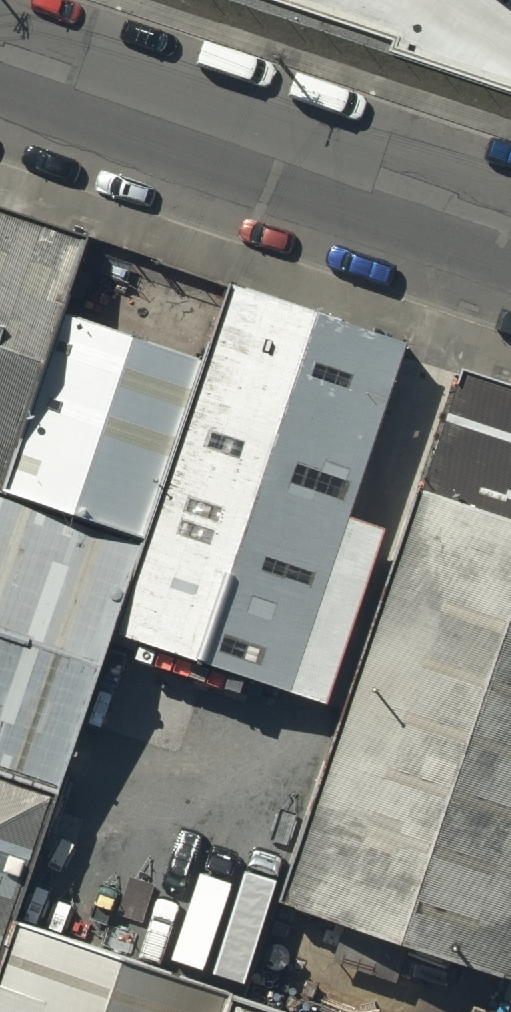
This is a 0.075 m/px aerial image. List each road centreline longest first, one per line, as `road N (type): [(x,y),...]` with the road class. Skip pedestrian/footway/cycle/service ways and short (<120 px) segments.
road 1 (residential): [(510,240),(0,65)]

